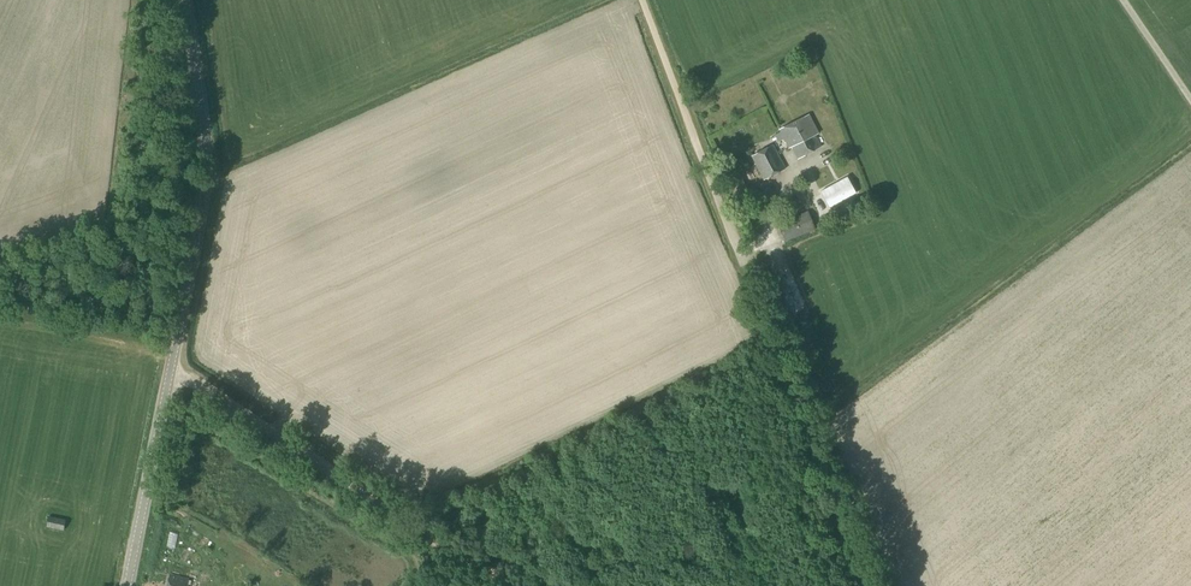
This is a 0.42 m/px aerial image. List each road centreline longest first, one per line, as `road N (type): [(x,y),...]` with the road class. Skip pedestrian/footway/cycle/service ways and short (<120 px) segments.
road 1 (tertiary): [(130,585),(205,209),(201,106),(186,0)]
road 2 (track): [(490,585),(173,374)]
road 3 (track): [(748,264),(641,0)]

